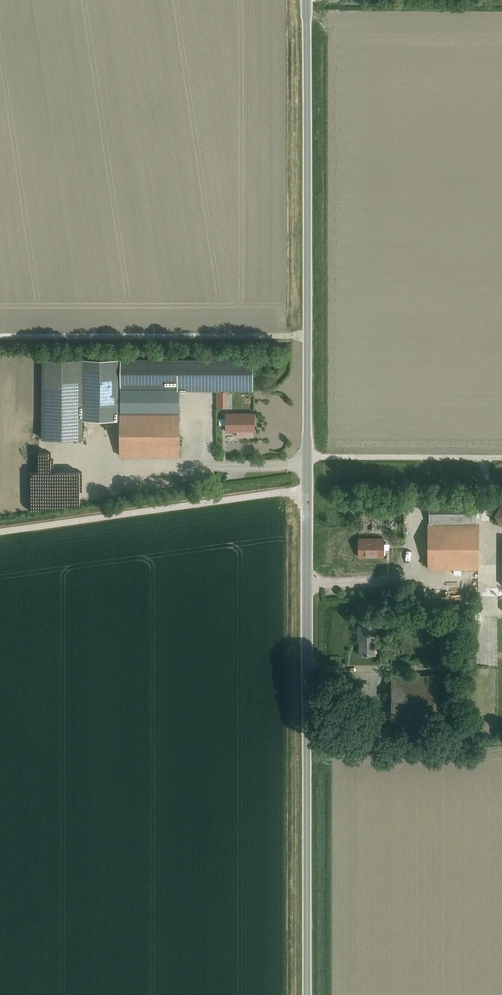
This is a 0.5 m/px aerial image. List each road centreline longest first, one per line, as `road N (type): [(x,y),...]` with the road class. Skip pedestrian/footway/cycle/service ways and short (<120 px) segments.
road 1 (unclassified): [(309,994),(307,0)]

